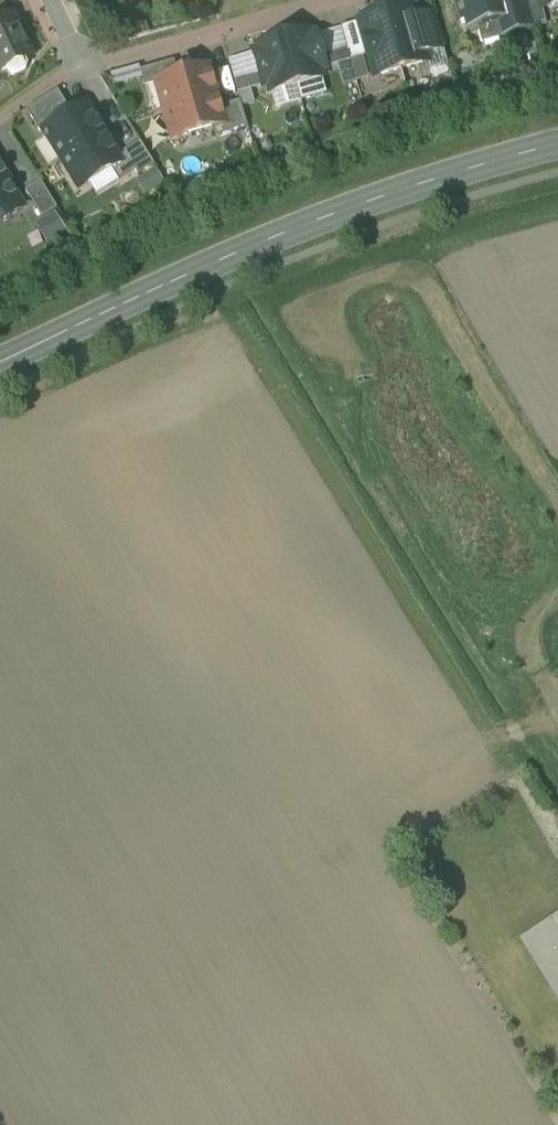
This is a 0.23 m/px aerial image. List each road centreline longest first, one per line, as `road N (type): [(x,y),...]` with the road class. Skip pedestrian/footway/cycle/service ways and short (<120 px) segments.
road 1 (tertiary): [(557,143),(313,223),(0,364)]
road 2 (residential): [(59,0),(93,67),(320,0)]

